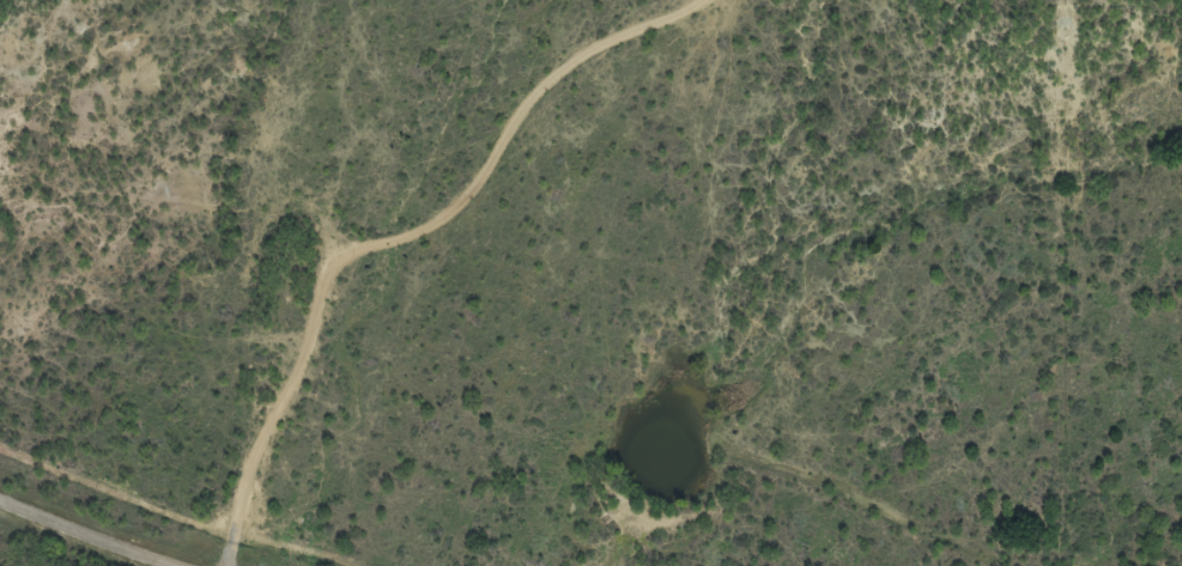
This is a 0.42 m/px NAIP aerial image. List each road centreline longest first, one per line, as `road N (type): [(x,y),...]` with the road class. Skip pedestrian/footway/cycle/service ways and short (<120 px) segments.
road 1 (residential): [(0,498),(178,565)]

